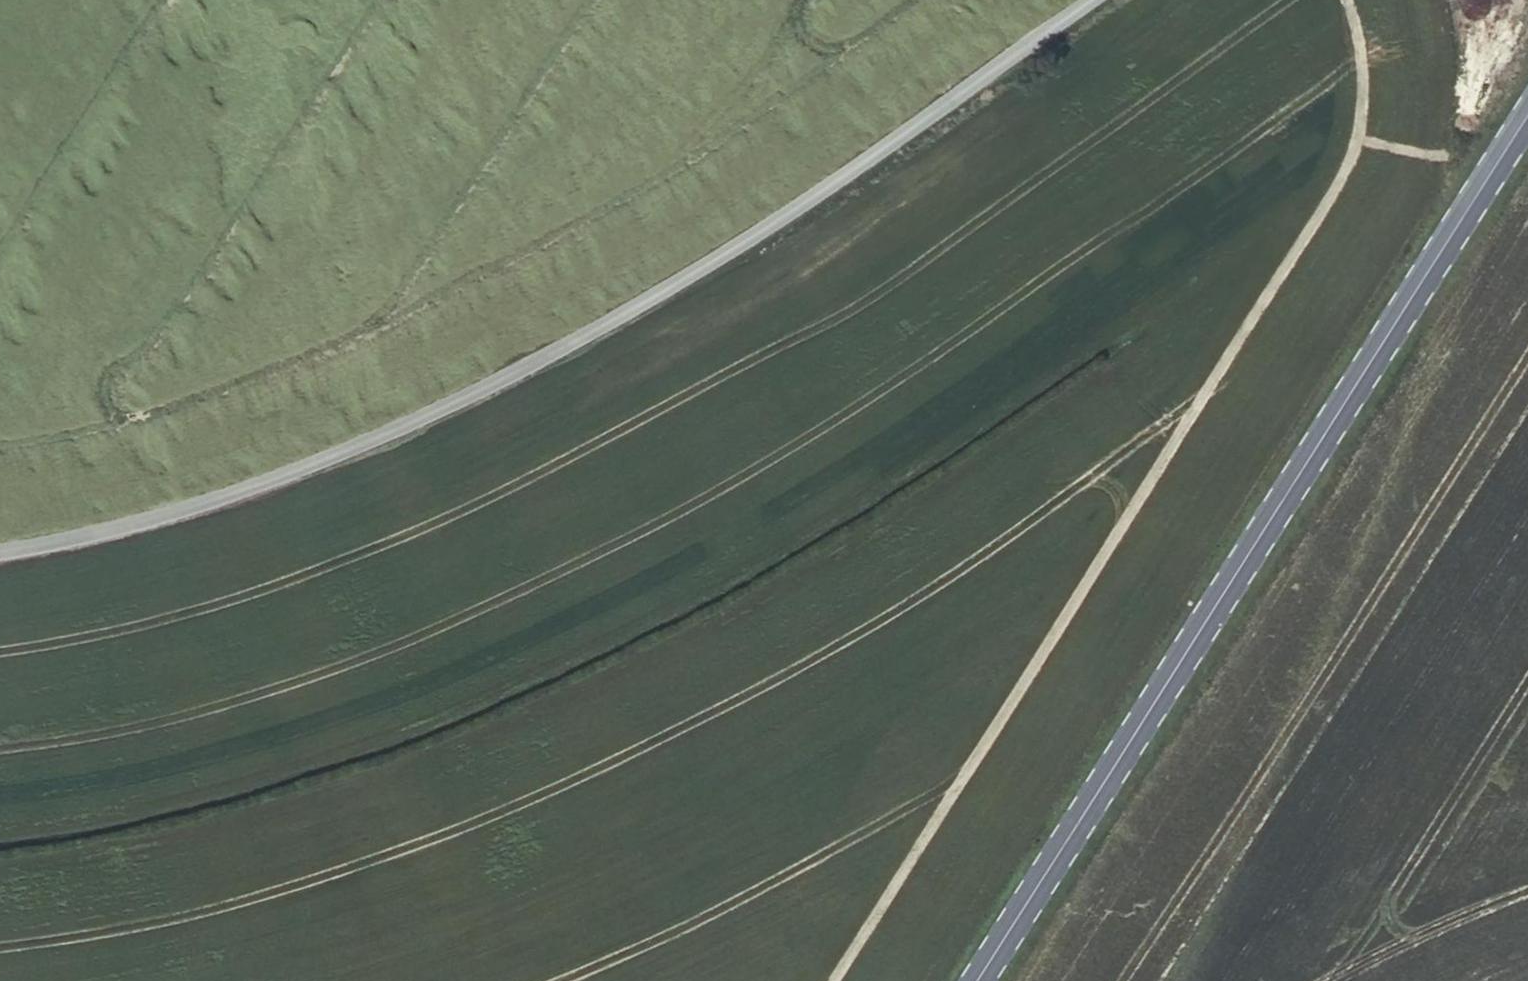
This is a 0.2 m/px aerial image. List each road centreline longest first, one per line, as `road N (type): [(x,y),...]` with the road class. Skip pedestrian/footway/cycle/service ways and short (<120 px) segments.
road 1 (tertiary): [(0,548),(132,528),(243,494),(392,436),(572,349),(752,245),(1100,0)]
road 2 (secondary): [(1527,95),(962,980)]

